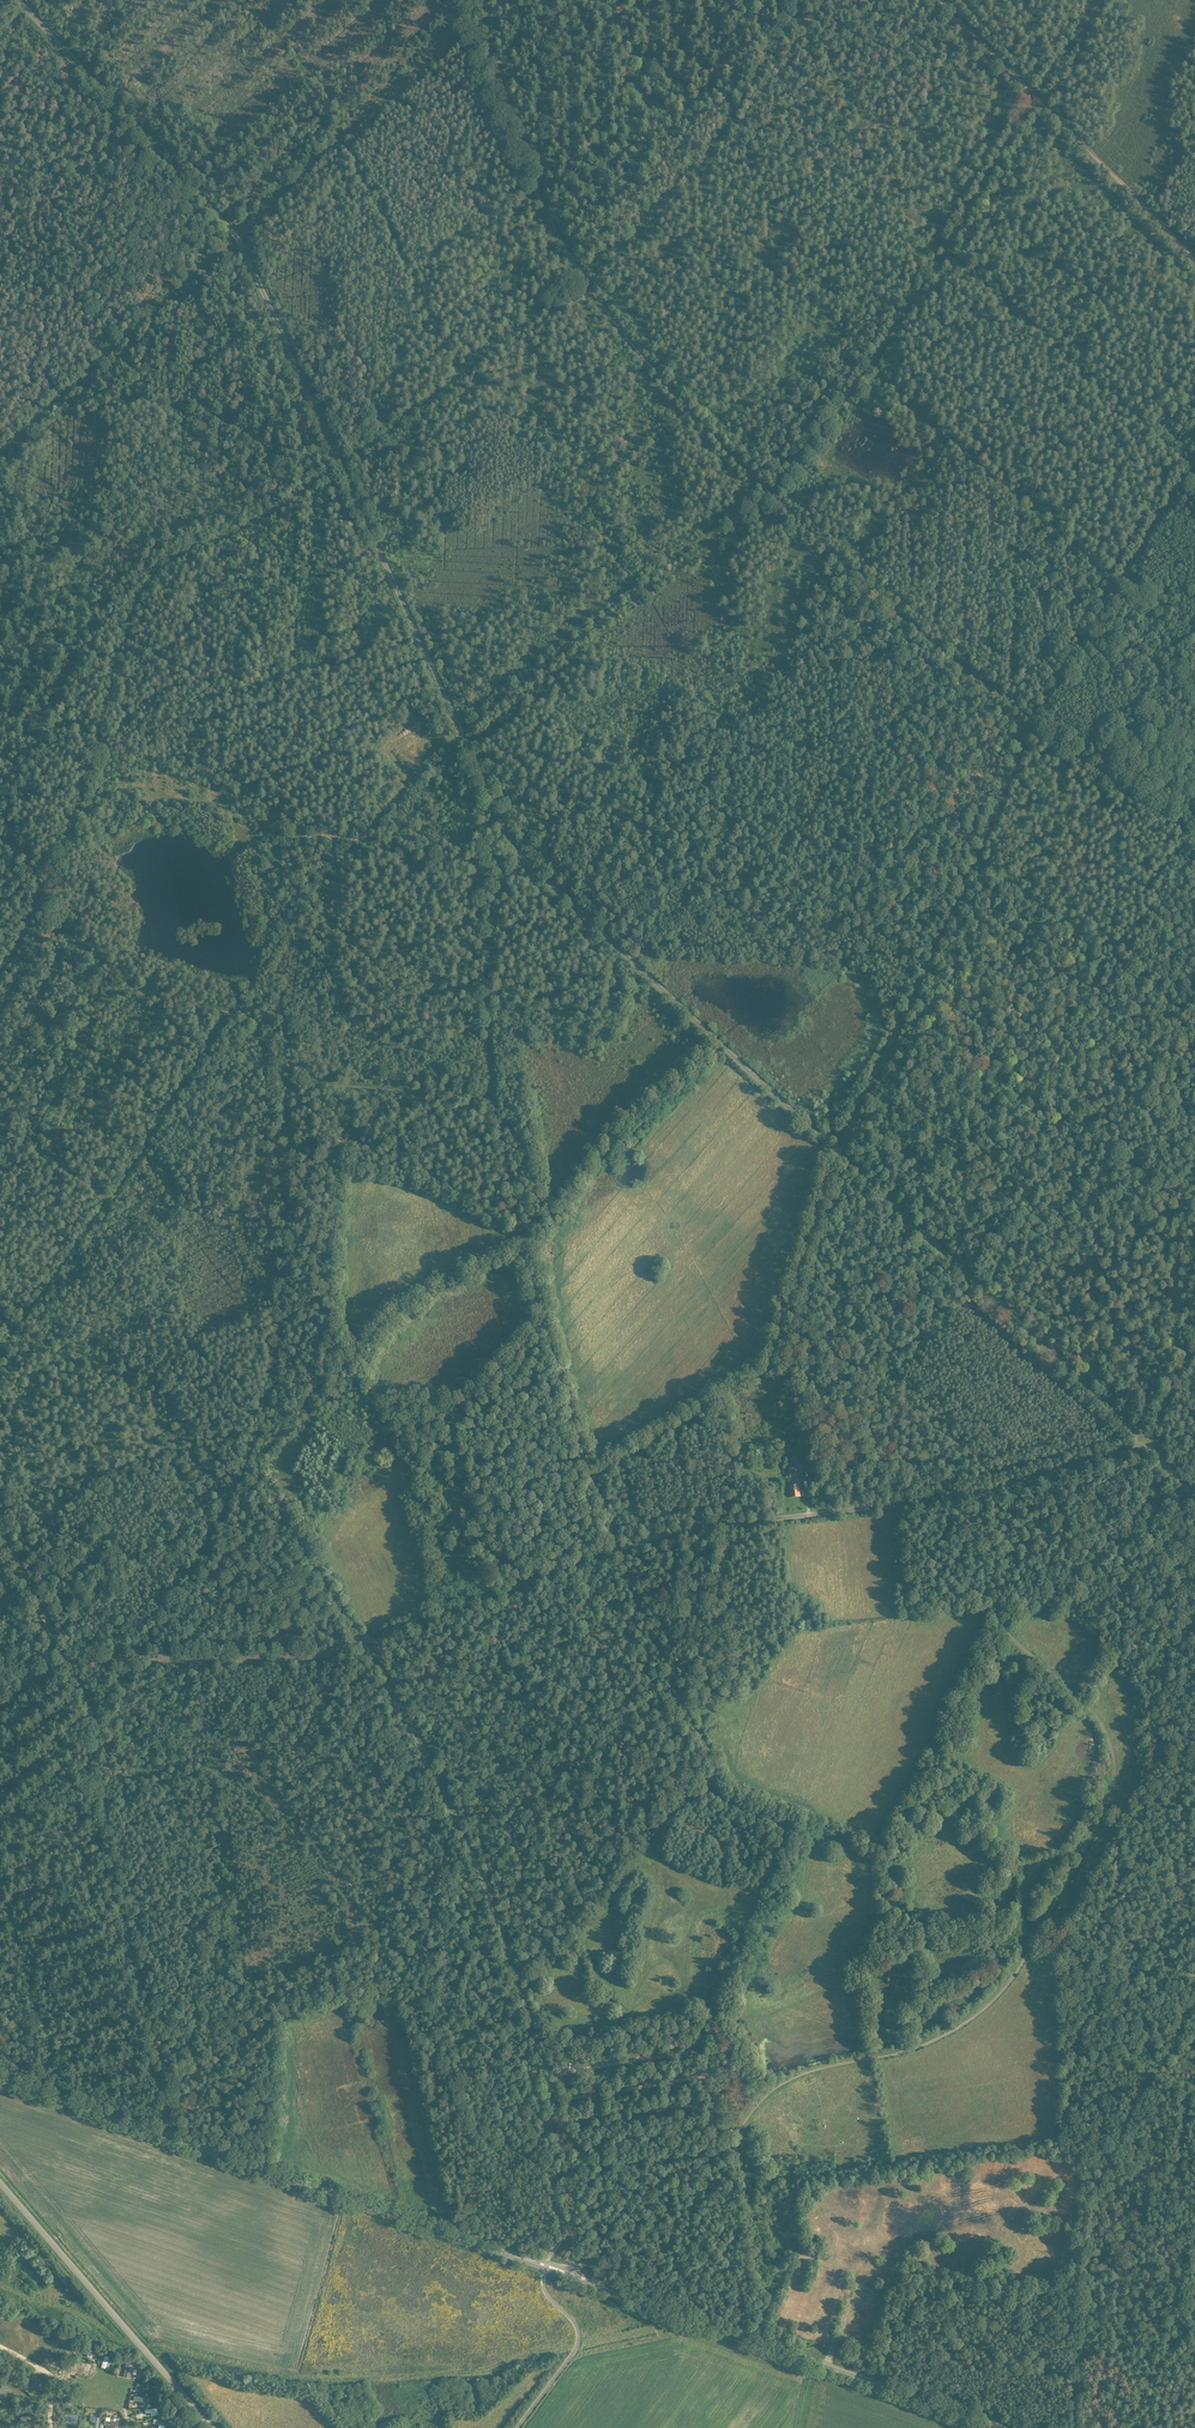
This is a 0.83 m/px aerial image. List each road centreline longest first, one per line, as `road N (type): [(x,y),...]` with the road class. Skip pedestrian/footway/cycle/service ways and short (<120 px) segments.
road 1 (track): [(438,0),(461,27),(567,264),(634,362),(760,498),(925,646),(1194,849)]
road 2 (tertiary): [(1006,2427),(0,2076)]
road 3 (track): [(490,0),(0,447)]
road 4 (track): [(1194,259),(938,0)]
road 5 (unclassified): [(211,2427),(0,2183)]
road 6 (track): [(833,2343),(857,2276),(808,2259),(784,2326),(819,2338)]
road 7 (track): [(1100,2179),(1194,1999)]
road 8 (track): [(575,2099),(583,2145),(721,2124)]
road 9 (track): [(568,2169),(724,2140)]
road 10 (track): [(571,2356),(709,2325)]
road 11 (unclassified): [(64,1658),(0,1532)]
road 12 (unclassified): [(538,2045),(568,2169)]

